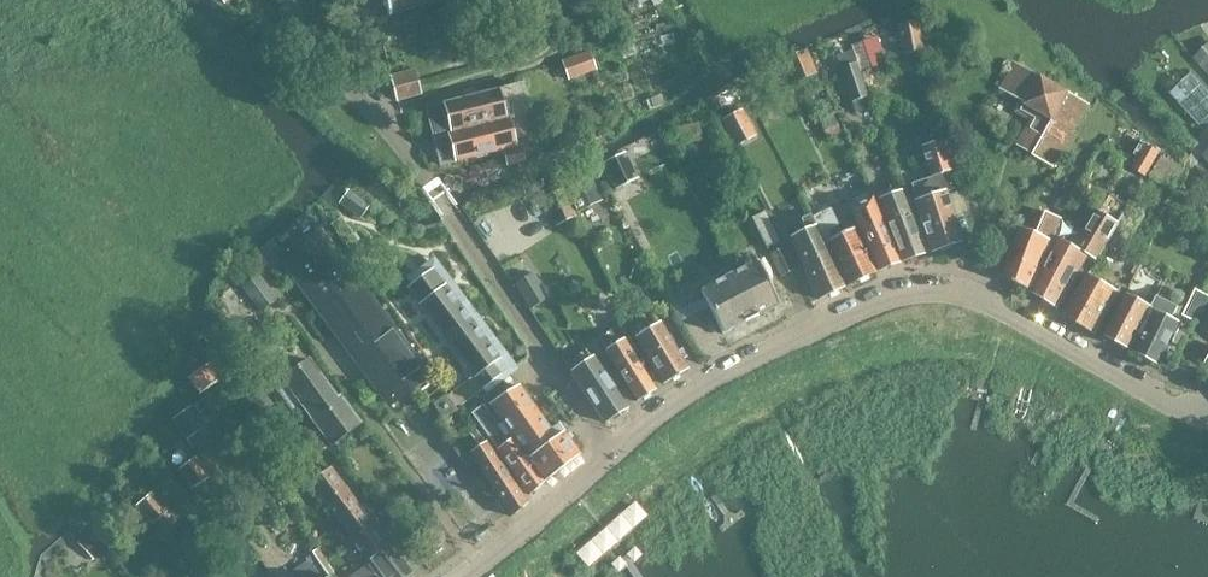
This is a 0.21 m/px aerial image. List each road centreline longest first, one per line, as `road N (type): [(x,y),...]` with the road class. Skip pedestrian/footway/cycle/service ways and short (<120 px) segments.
road 1 (residential): [(611,456),(729,375),(889,300),(928,293),(976,302),(1165,405),(1207,415)]
road 2 (track): [(0,418),(32,449),(56,452),(79,442),(128,379),(183,241),(245,197)]
road 3 (residential): [(611,456),(437,198)]
road 4 (residential): [(294,0),(304,37),(405,148),(437,198)]
road 5 (residential): [(472,576),(611,456)]

